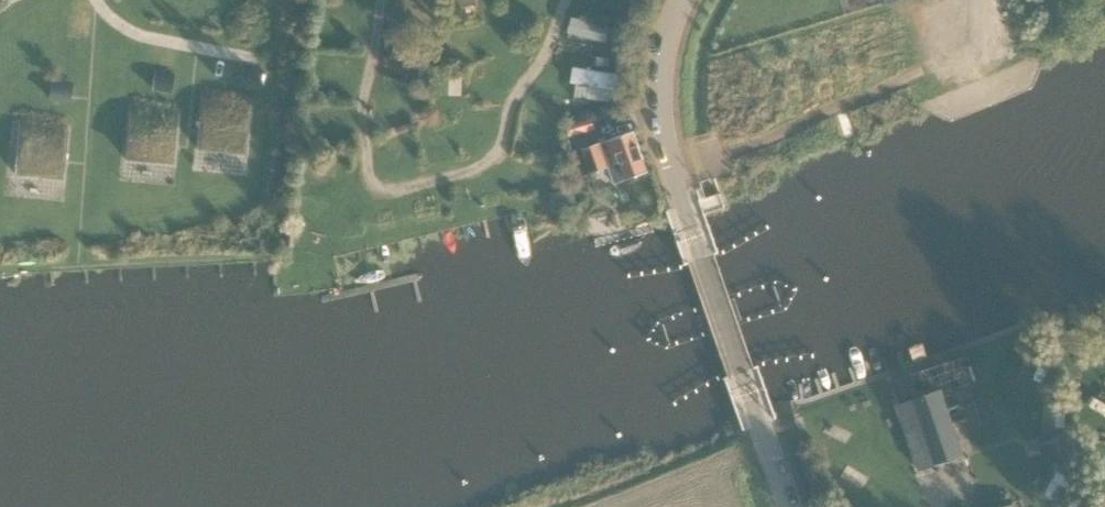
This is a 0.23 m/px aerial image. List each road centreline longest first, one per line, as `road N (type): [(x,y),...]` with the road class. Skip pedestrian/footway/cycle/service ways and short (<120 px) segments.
road 1 (secondary): [(790,506),(664,134),(660,76),(682,0)]

